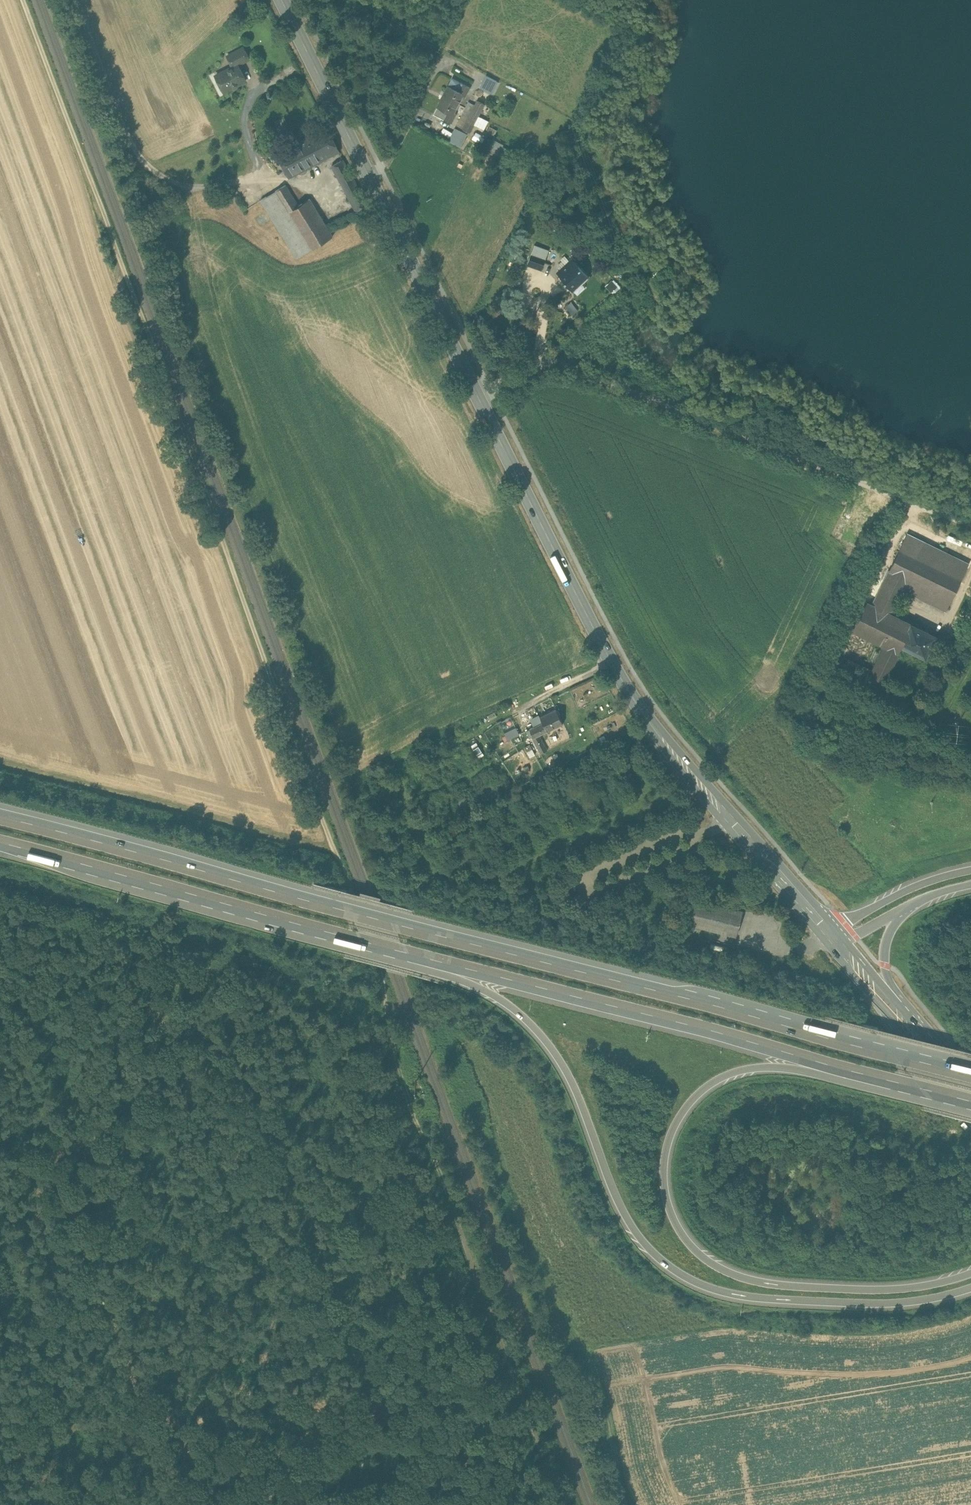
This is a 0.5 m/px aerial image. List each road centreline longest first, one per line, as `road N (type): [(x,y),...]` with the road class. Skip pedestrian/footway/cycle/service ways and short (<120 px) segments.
road 1 (track): [(23,0),(356,897),(416,1119),(564,1504)]
road 2 (primary): [(285,0),(612,661),(676,754),(832,938)]
road 3 (motorway): [(970,1072),(0,815)]
road 4 (motorway): [(410,955),(508,1004),(548,1041),(571,1075),(638,1235),(691,1283),(761,1301),(890,1308),(970,1288)]
road 5 (motorway): [(970,1275),(894,1290),(763,1283),(702,1256),(676,1224),(667,1192),(670,1144),(713,1088),(767,1070),(880,1074)]
road 6 (motorway): [(410,955),(880,1074)]
road 7 (motorway): [(0,846),(410,955)]
road 8 (track): [(75,0),(123,128),(155,172),(217,190),(272,172)]
road 9 (track): [(553,1276),(550,1295),(603,1380),(626,1504)]
road 10 (track): [(335,188),(279,178),(257,160),(248,130),(250,100),(264,87),(317,64)]
road 11 (track): [(839,663),(930,714),(959,697),(970,671)]
road 12 (motorway): [(970,870),(898,896),(832,938)]

